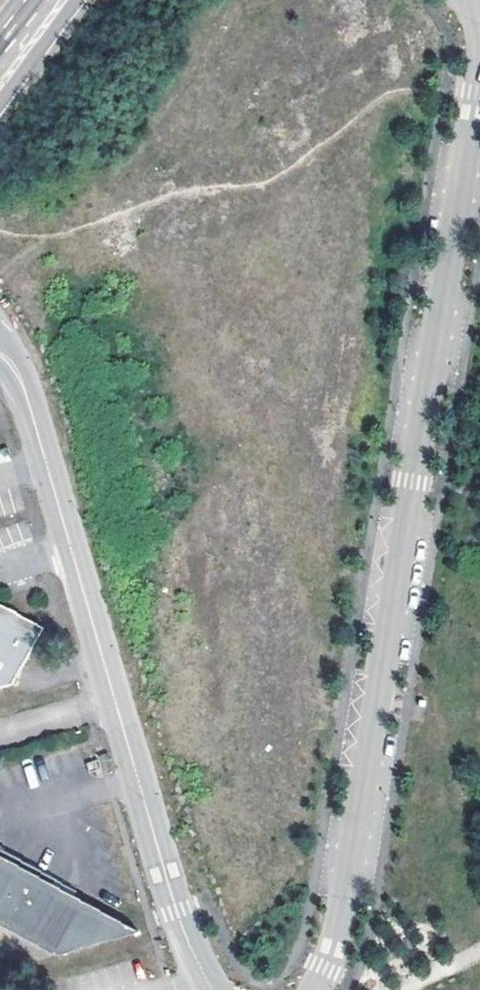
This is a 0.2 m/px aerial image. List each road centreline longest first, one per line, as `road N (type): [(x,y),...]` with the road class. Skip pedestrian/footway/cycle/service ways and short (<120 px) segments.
road 1 (residential): [(479,66),(334,947),(317,989)]
road 2 (residential): [(0,349),(24,388),(165,872),(212,989)]
road 3 (tertiary): [(0,99),(76,0)]

